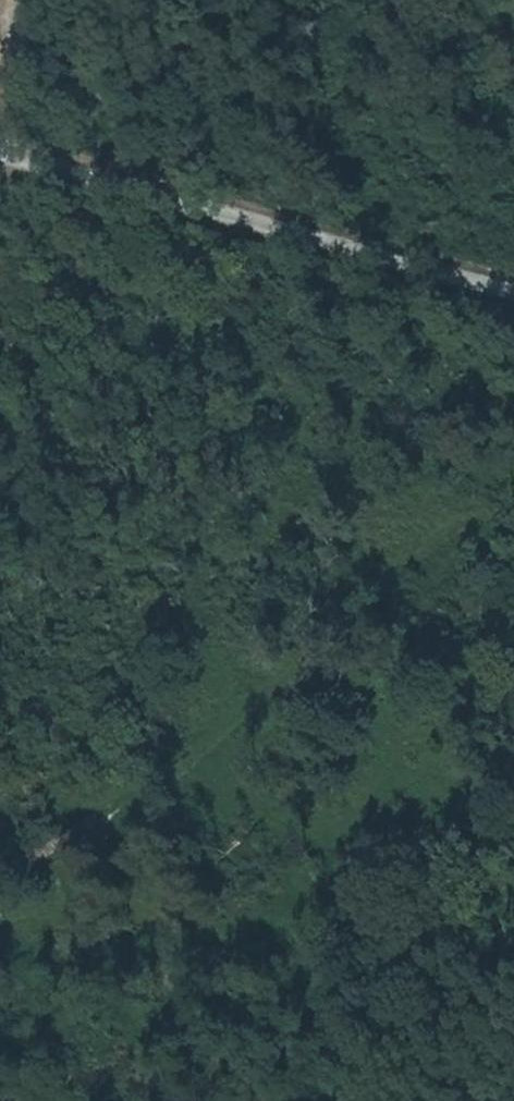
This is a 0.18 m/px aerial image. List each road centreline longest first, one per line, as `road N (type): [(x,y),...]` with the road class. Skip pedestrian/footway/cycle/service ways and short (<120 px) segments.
road 1 (unclassified): [(0,147),(513,279)]
road 2 (track): [(0,1046),(333,1028),(486,970),(513,970)]

